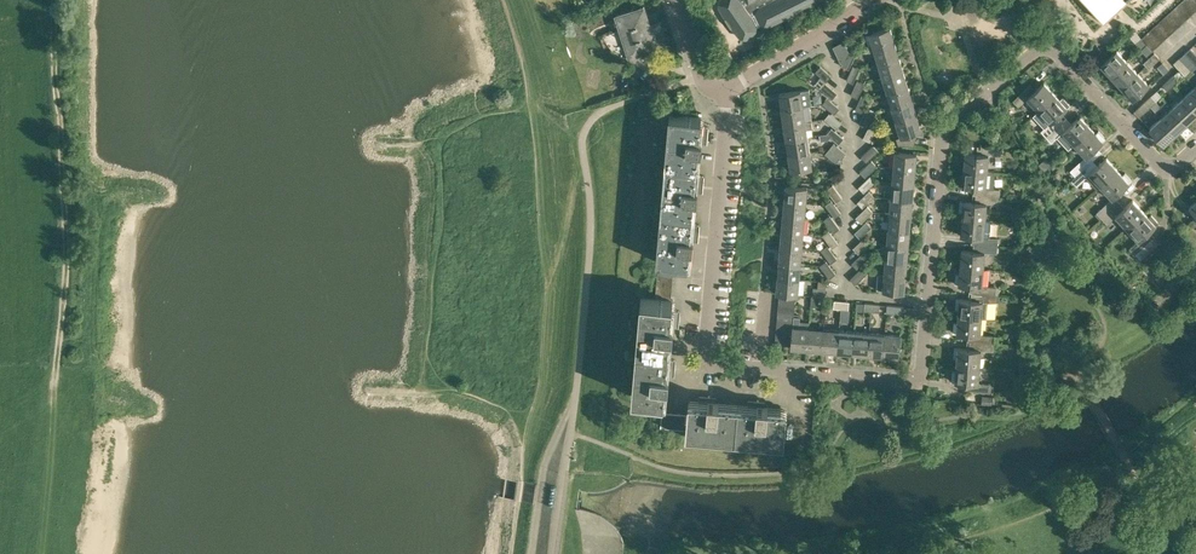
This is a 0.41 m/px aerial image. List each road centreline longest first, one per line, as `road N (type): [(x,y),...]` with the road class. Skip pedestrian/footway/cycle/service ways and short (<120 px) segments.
road 1 (residential): [(1195,150),(1170,167),(1158,163),(1056,51),(1035,52),(943,134),(921,375),(911,383),(759,371),(701,357),(724,92)]
road 2 (track): [(56,0),(69,274),(38,553)]
road 3 (residential): [(724,92),(869,0)]

